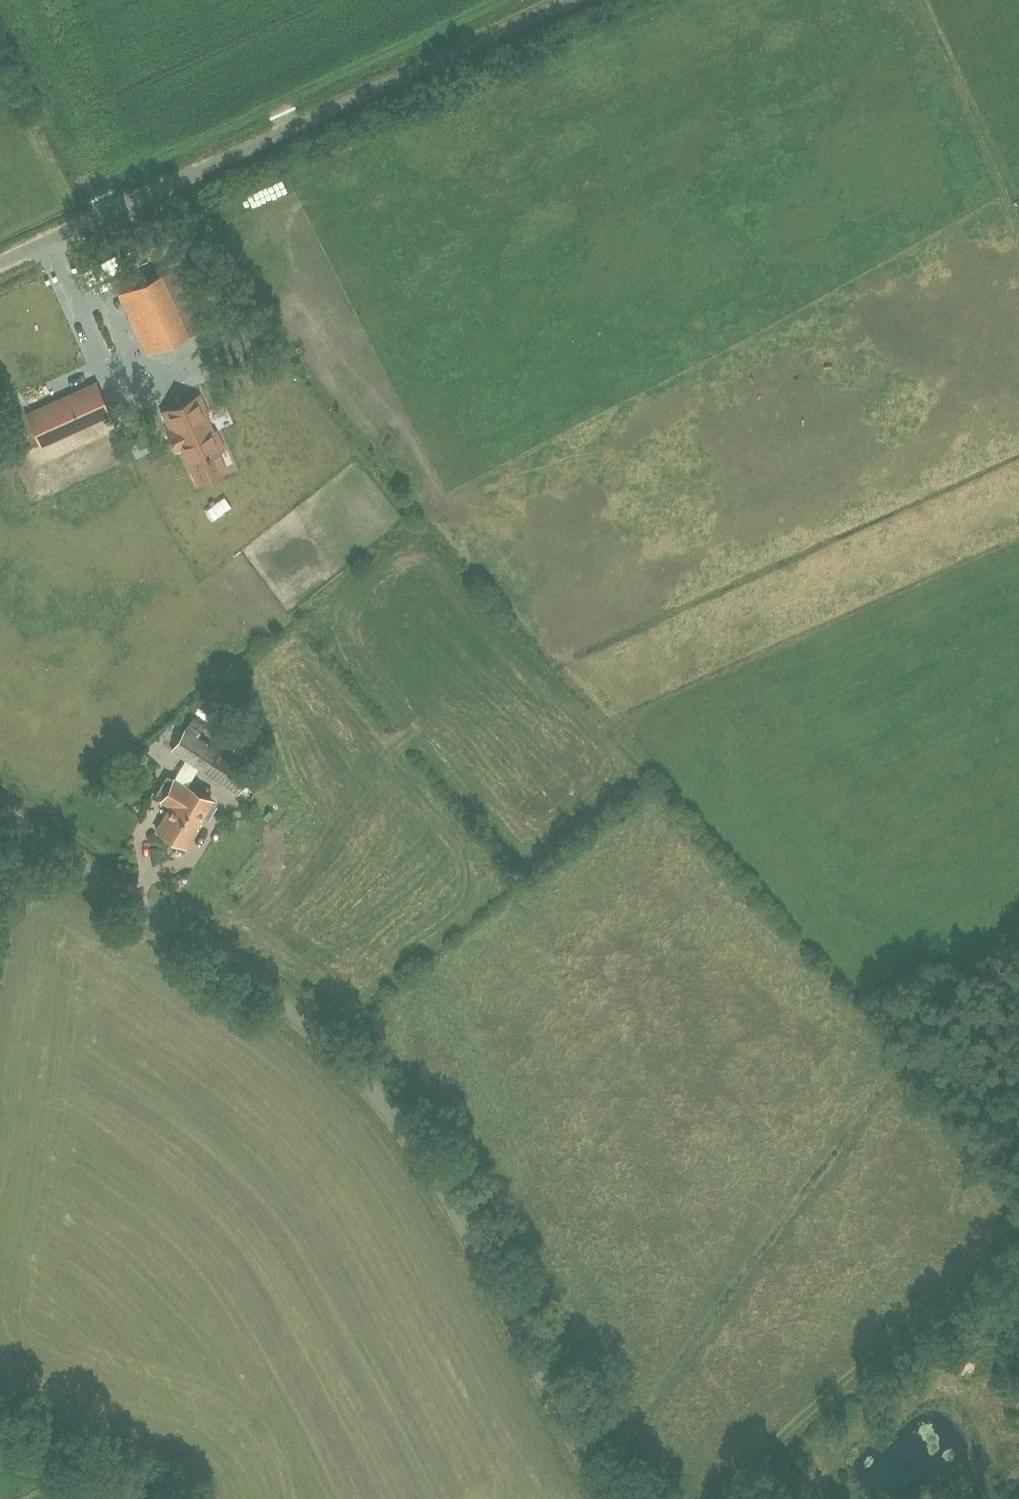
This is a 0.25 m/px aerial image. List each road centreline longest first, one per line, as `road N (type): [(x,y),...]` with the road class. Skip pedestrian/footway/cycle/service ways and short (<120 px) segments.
road 1 (unclassified): [(603,1498),(388,1106),(310,1025),(0,820)]
road 2 (unclassified): [(0,265),(572,0)]

